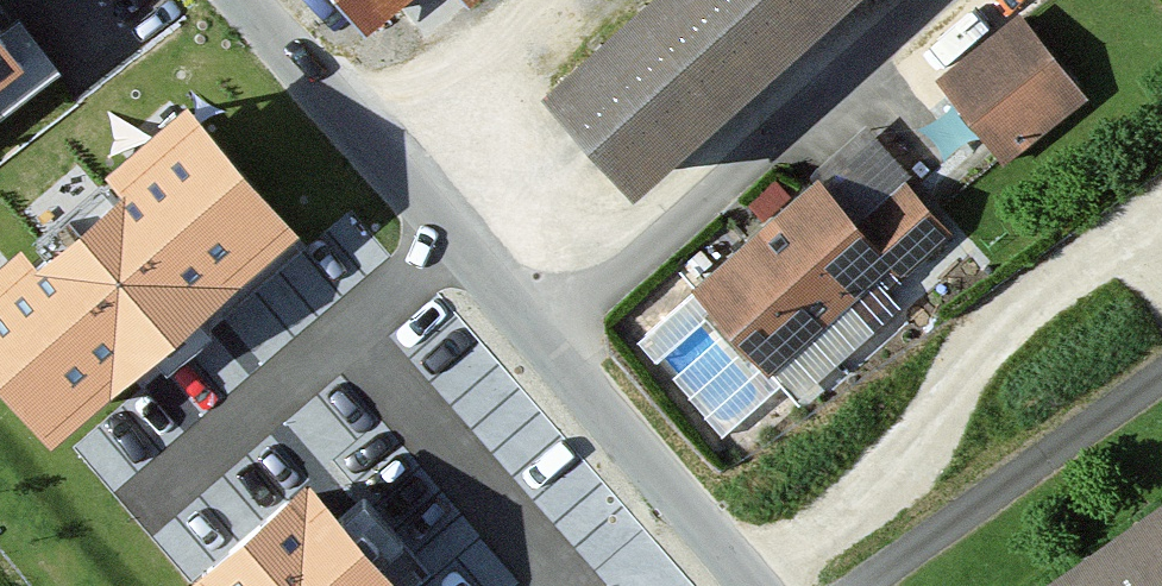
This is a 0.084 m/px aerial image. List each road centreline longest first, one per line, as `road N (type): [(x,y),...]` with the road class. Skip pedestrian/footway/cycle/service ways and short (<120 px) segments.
road 1 (residential): [(542,343),(944,0)]
road 2 (tertiary): [(261,0),(542,343)]
road 3 (tertiary): [(542,343),(754,585)]

